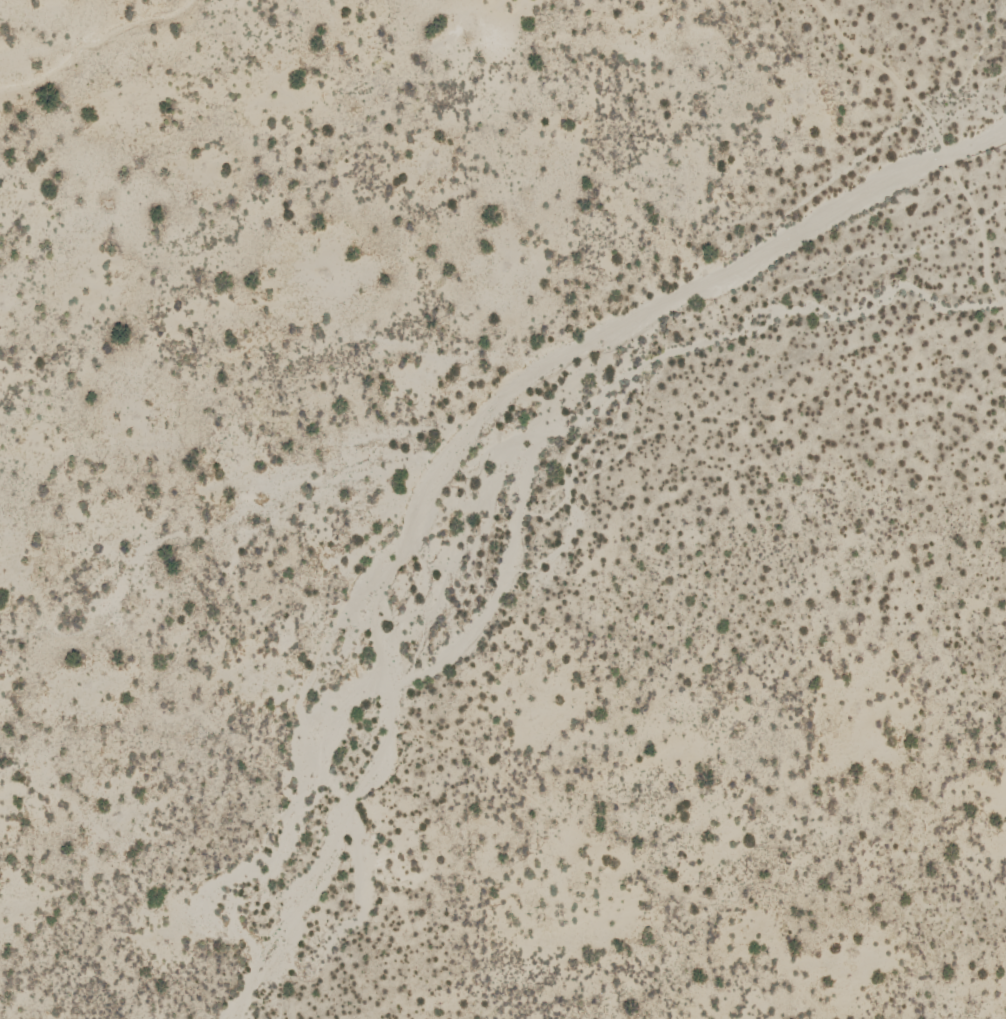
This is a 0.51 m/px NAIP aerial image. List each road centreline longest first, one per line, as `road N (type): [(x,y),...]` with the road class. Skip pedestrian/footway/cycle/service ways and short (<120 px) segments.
road 1 (residential): [(0,972),(170,972),(576,995)]

